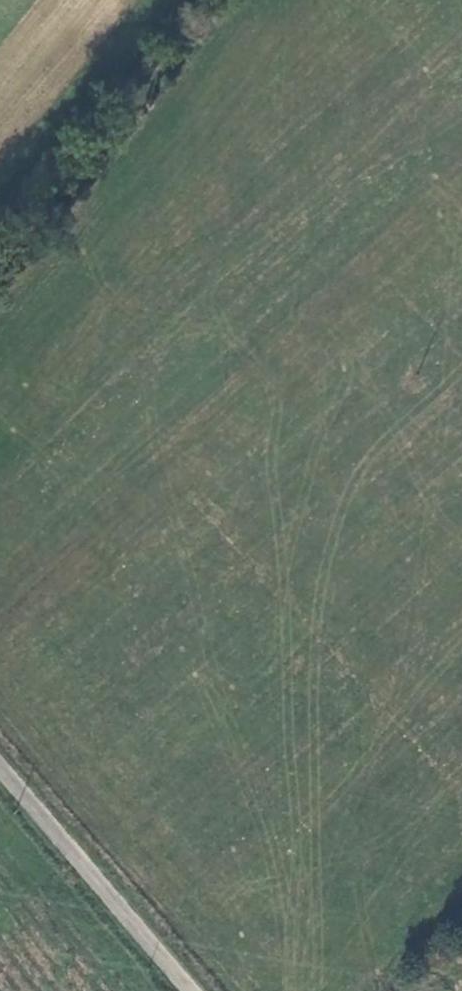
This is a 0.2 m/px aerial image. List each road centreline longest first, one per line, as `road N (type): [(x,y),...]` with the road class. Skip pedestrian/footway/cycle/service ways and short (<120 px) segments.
road 1 (unclassified): [(188,990),(0,768)]

